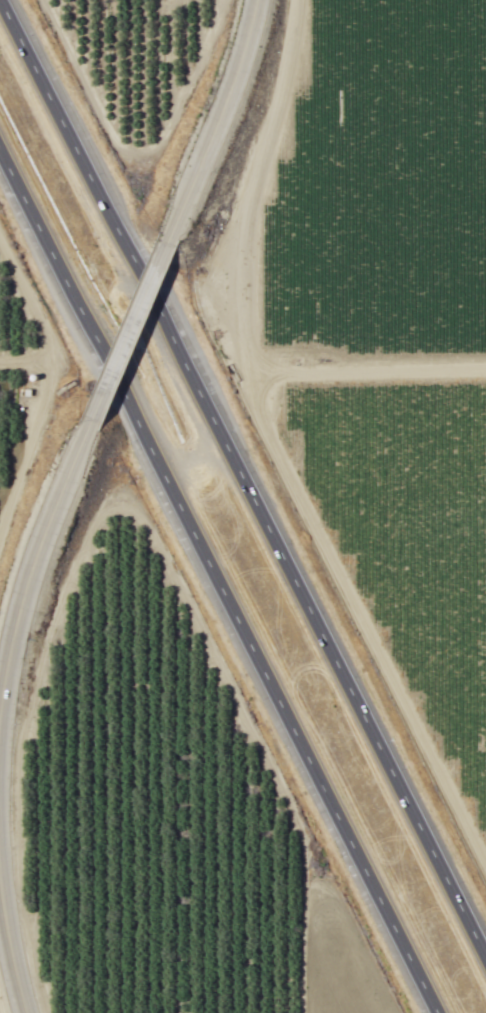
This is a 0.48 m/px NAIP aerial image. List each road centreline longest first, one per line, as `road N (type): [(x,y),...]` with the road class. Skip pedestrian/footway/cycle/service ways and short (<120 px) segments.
road 1 (motorway): [(485,947),(7,0)]
road 2 (motorway): [(0,161),(434,1012)]
road 3 (tertiary): [(0,697),(6,638),(91,434)]
road 4 (tertiary): [(171,245),(230,88),(253,0)]
road 5 (tertiary): [(91,434),(171,245)]
road 6 (tertiary): [(28,1012),(15,982),(0,879)]

